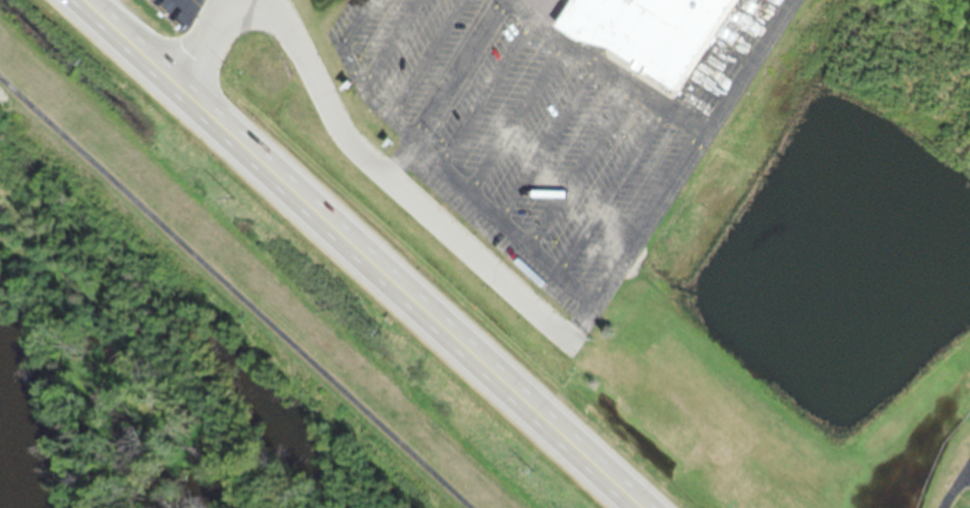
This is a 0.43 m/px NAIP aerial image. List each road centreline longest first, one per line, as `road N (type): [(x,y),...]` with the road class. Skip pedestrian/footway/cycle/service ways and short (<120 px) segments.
road 1 (primary): [(74,0),(633,507)]
road 2 (residential): [(239,0),(290,37),(352,154),(572,350)]

